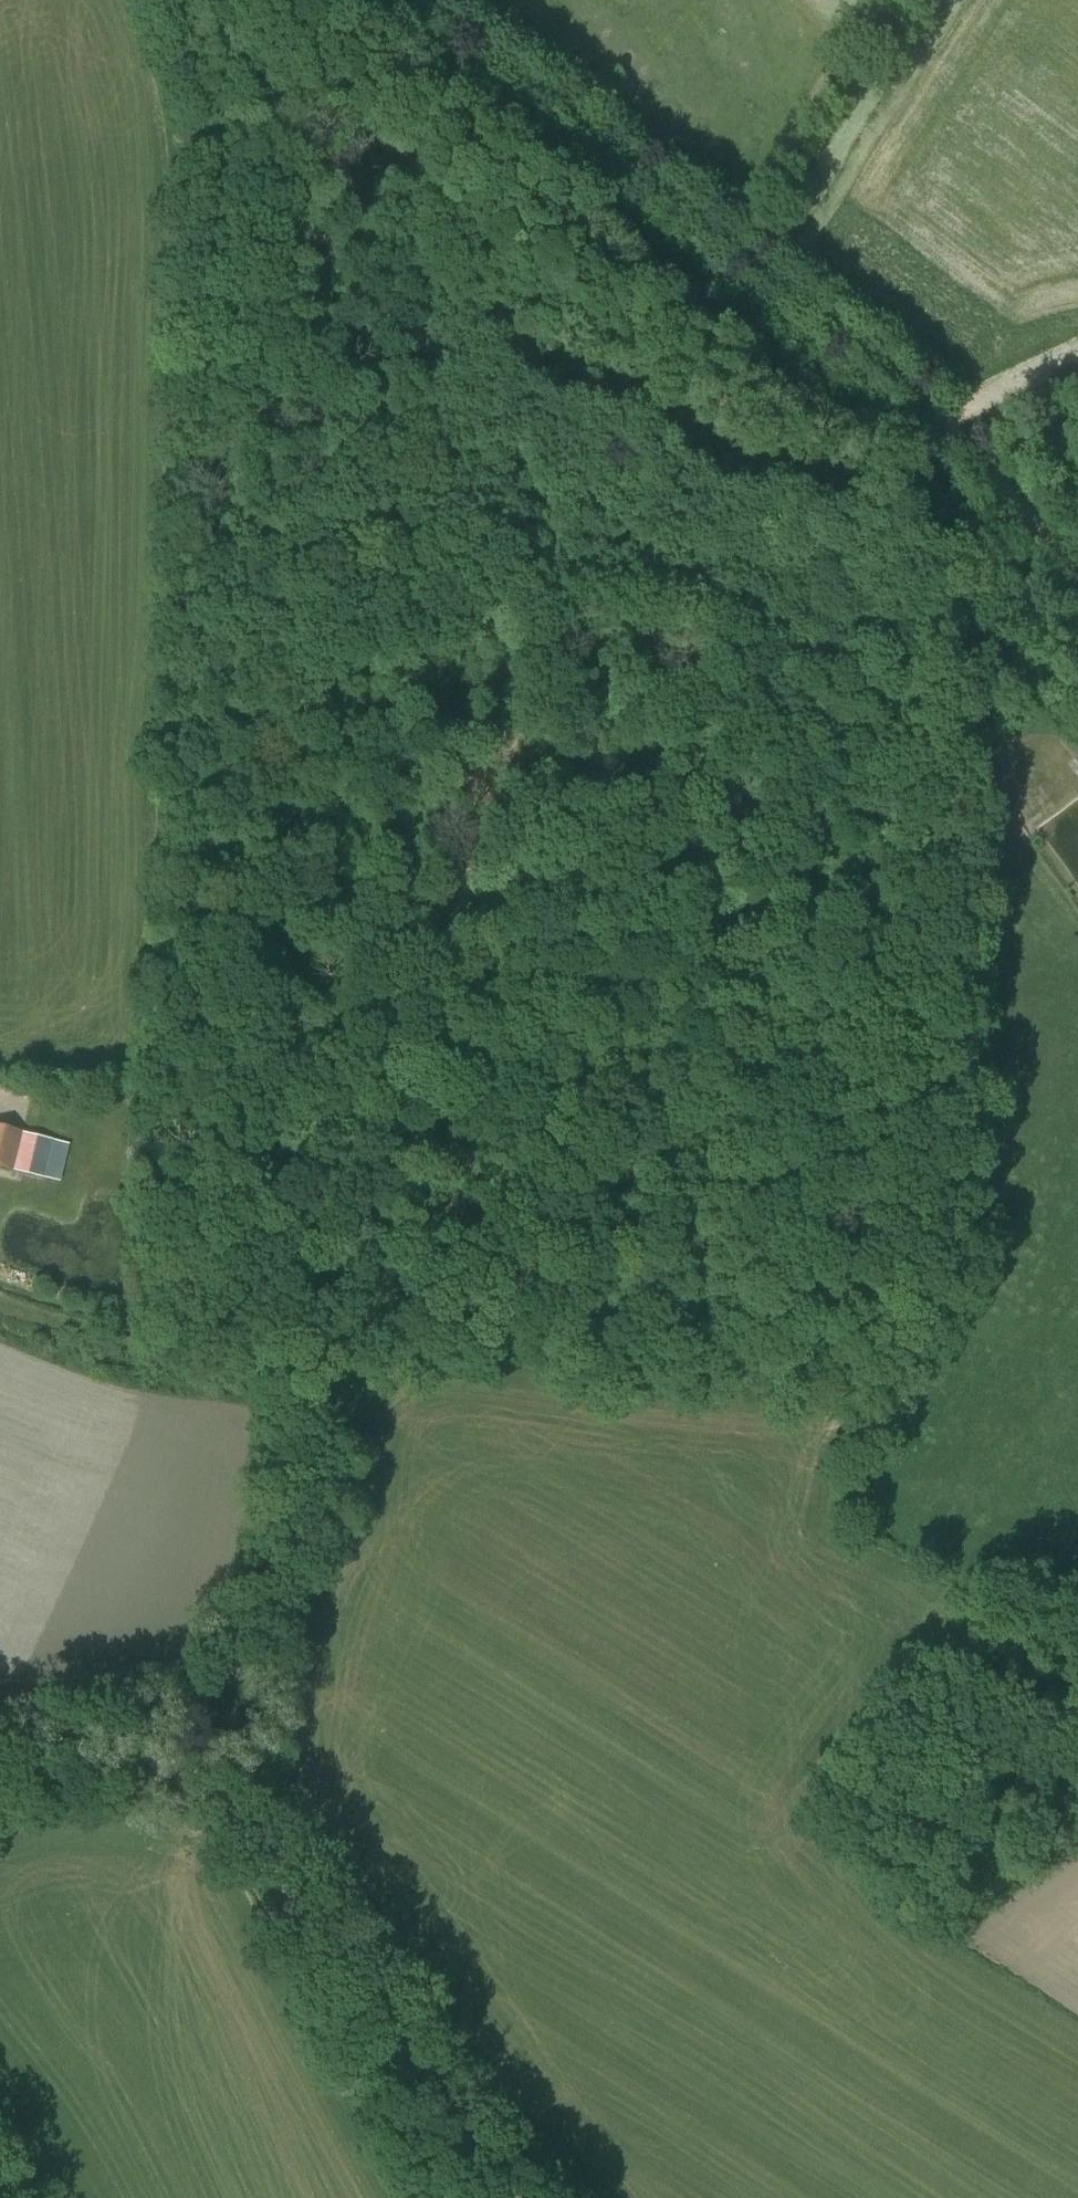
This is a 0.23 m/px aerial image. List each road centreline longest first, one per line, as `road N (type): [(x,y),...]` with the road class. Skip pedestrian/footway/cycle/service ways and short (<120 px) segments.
road 1 (unclassified): [(503,2197),(254,1829),(211,1791),(158,1771),(92,1768),(0,1786)]
road 2 (track): [(192,1784),(273,1570),(286,1462),(253,1333),(254,1201)]

